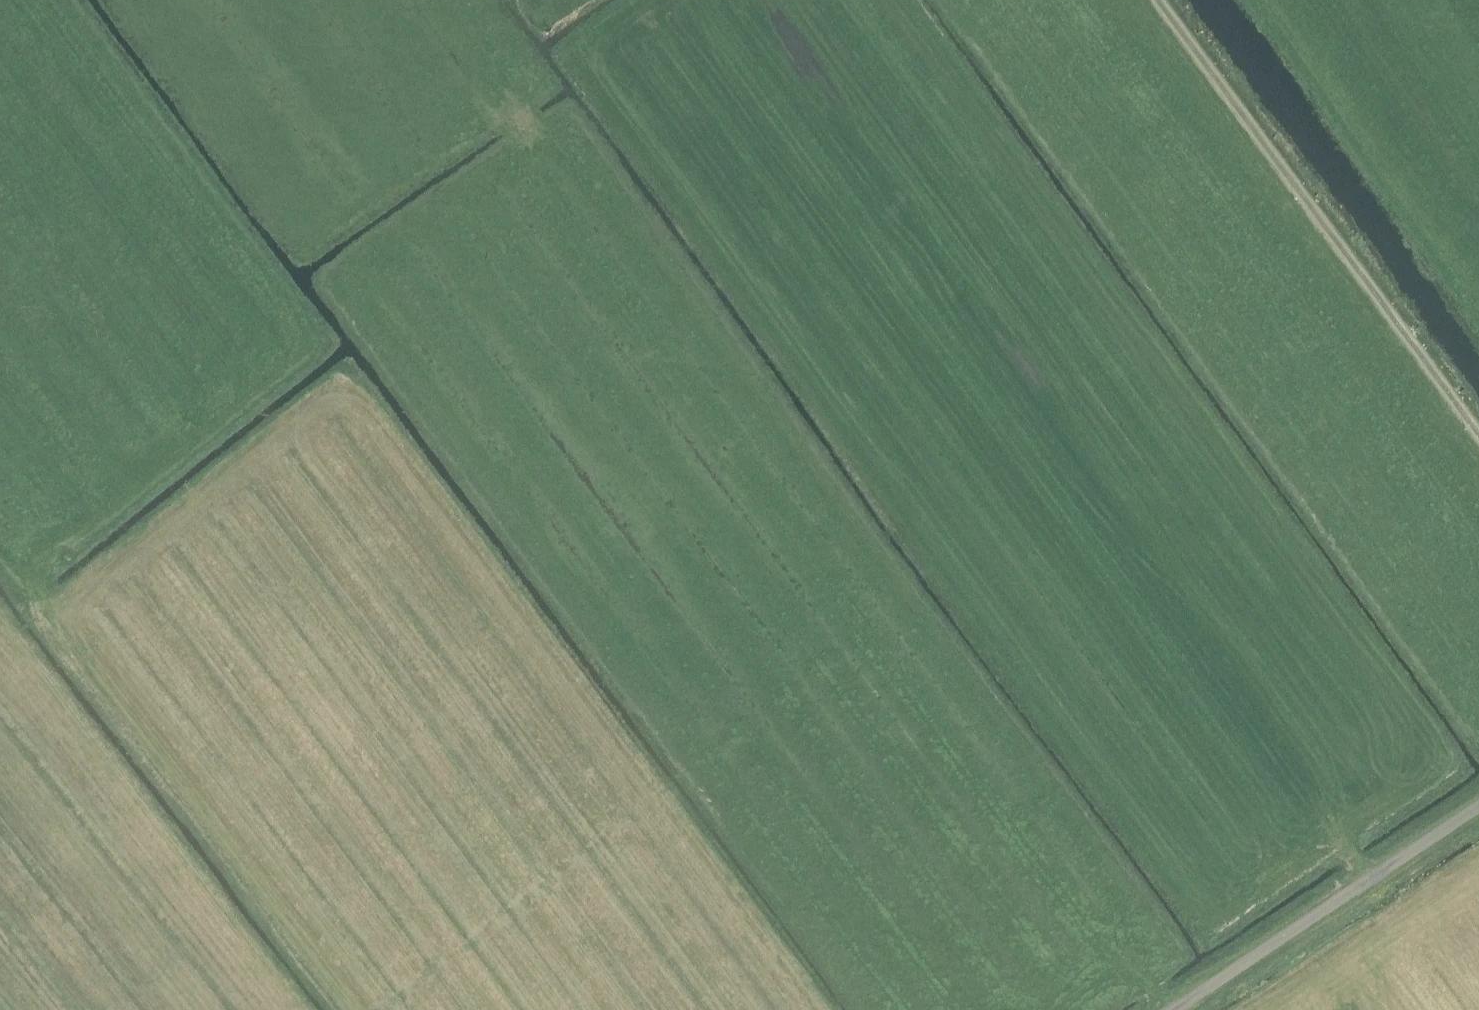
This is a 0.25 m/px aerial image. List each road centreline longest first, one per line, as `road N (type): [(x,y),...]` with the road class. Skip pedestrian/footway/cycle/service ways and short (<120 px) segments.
road 1 (unclassified): [(1171,1009),(1478,805)]

